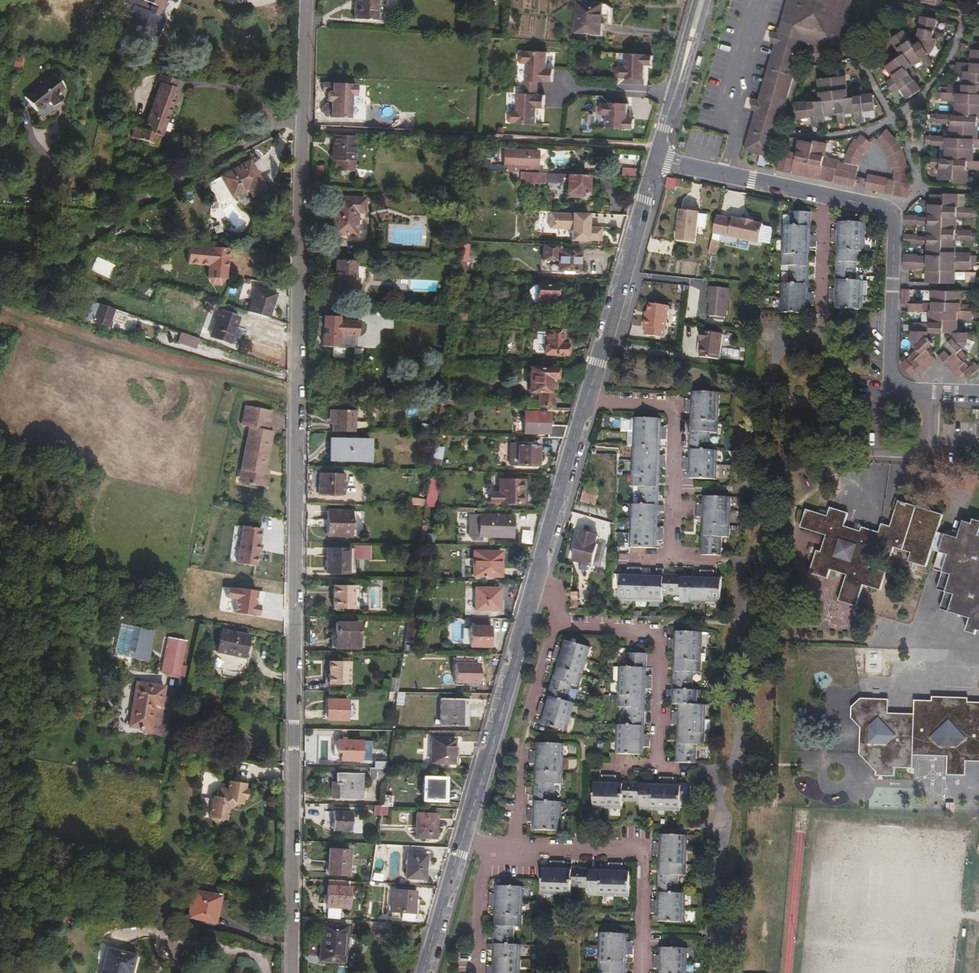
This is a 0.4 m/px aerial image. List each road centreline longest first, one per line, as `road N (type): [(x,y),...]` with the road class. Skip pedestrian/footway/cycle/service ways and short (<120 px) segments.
road 1 (residential): [(310,0),(292,972)]
road 2 (secondary): [(425,972),(655,164)]
road 3 (residential): [(655,164),(891,214),(889,369),(900,391),(978,394)]
road 4 (track): [(0,313),(139,205),(286,126),(308,127)]
road 5 (track): [(744,563),(761,551),(768,522),(752,425),(771,369),(786,346),(818,331),(822,313)]
road 6 (secondary): [(655,164),(703,0)]

